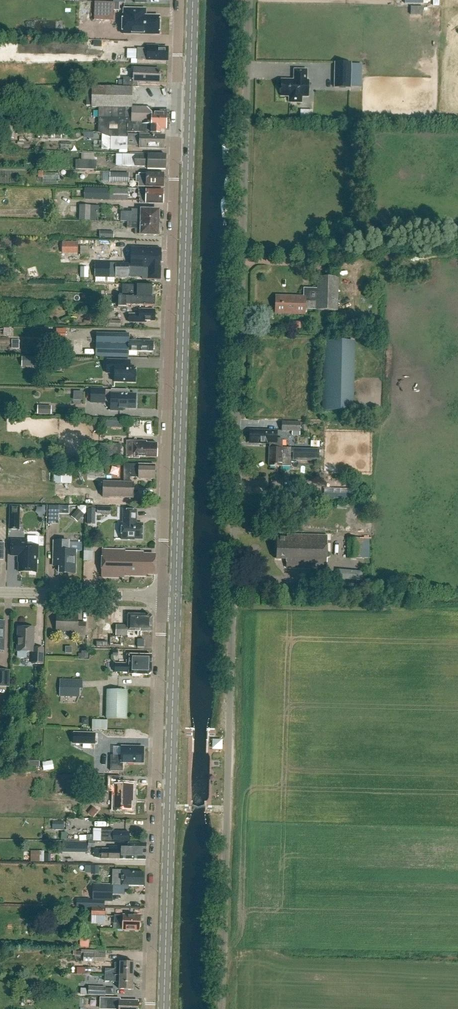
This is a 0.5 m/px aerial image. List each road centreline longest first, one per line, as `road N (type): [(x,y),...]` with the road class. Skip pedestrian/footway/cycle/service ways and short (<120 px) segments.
road 1 (unclassified): [(222,1008),(249,0)]
road 2 (secondary): [(176,597),(189,148)]
road 3 (residential): [(162,596),(175,147)]
road 4 (residential): [(151,1008),(162,596)]
road 5 (secondary): [(164,1008),(176,597)]
road 6 (residential): [(162,596),(0,591)]

